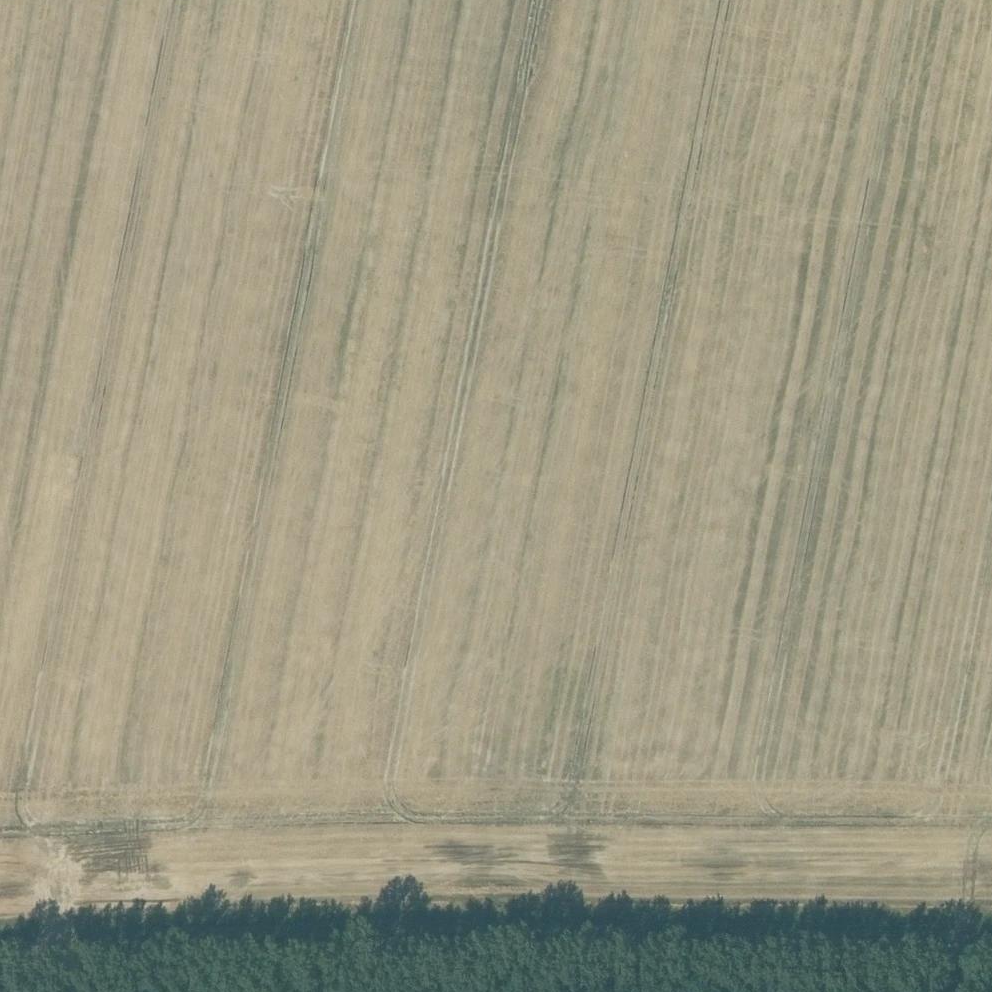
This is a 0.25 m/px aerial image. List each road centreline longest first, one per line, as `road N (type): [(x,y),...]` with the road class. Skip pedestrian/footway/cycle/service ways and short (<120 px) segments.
road 1 (track): [(991,953),(452,947),(0,966)]
road 2 (track): [(959,906),(478,903),(0,917)]

